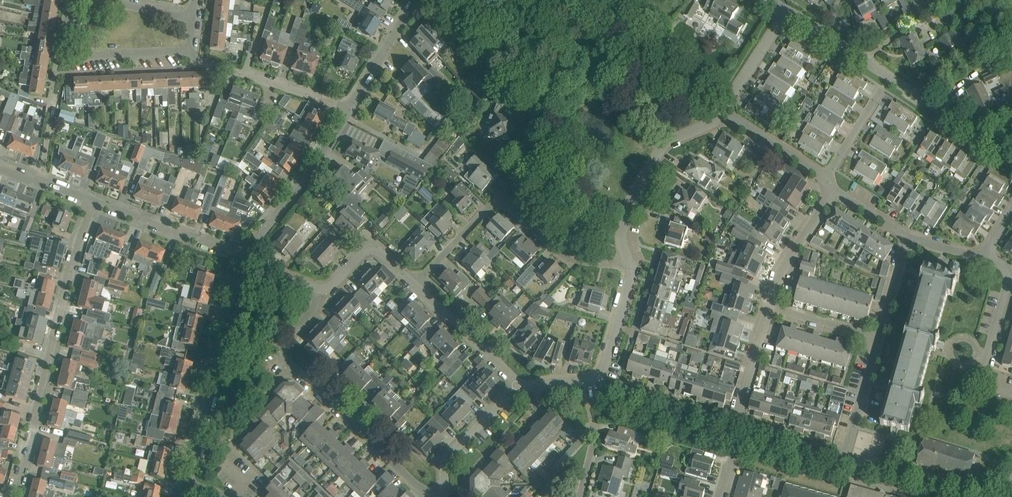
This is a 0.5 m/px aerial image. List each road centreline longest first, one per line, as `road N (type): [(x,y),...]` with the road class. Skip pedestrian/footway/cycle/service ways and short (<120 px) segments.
road 1 (residential): [(95,202),(80,234),(12,496)]
road 2 (residential): [(447,488),(420,486),(285,360),(286,341),(323,291)]
road 3 (unclassified): [(1011,155),(784,16)]
road 4 (residential): [(190,476),(246,259)]
road 5 (residential): [(631,266),(630,205),(667,140),(733,112)]
road 6 (residential): [(517,387),(596,380),(631,266)]
road 7 (residential): [(720,496),(733,461),(732,422),(770,309)]
road 8 (residential): [(246,259),(351,109)]
road 9 (residential): [(190,52),(65,54),(73,0)]
road 10 (residential): [(351,109),(190,52)]
road 11 (residential): [(246,259),(95,202)]
road 12 (unclassified): [(631,266),(559,253),(502,198)]
road 13 (residential): [(770,309),(783,269),(841,185)]
road 14 (residential): [(517,387),(418,284)]
road 15 (residential): [(447,488),(454,450),(517,387)]
road 16 (residential): [(849,455),(887,334)]
road 17 (residential): [(351,109),(415,0)]
road 18 (unclassified): [(418,284),(502,198)]
road 19 (residential): [(418,284),(368,251),(323,291)]

